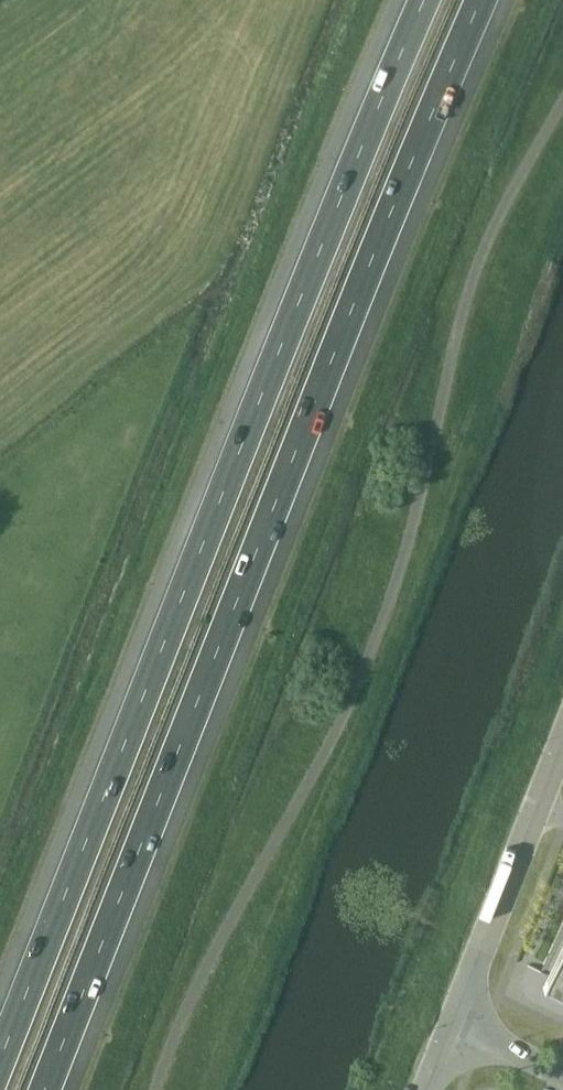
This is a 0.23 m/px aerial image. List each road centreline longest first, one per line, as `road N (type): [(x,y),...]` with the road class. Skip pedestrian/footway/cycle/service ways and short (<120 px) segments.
road 1 (motorway): [(48,1089),(375,249),(483,0)]
road 2 (motorway): [(421,0),(0,1054)]
road 3 (unclassified): [(562,749),(454,1021)]
road 4 (unclassified): [(562,1073),(454,1021)]

